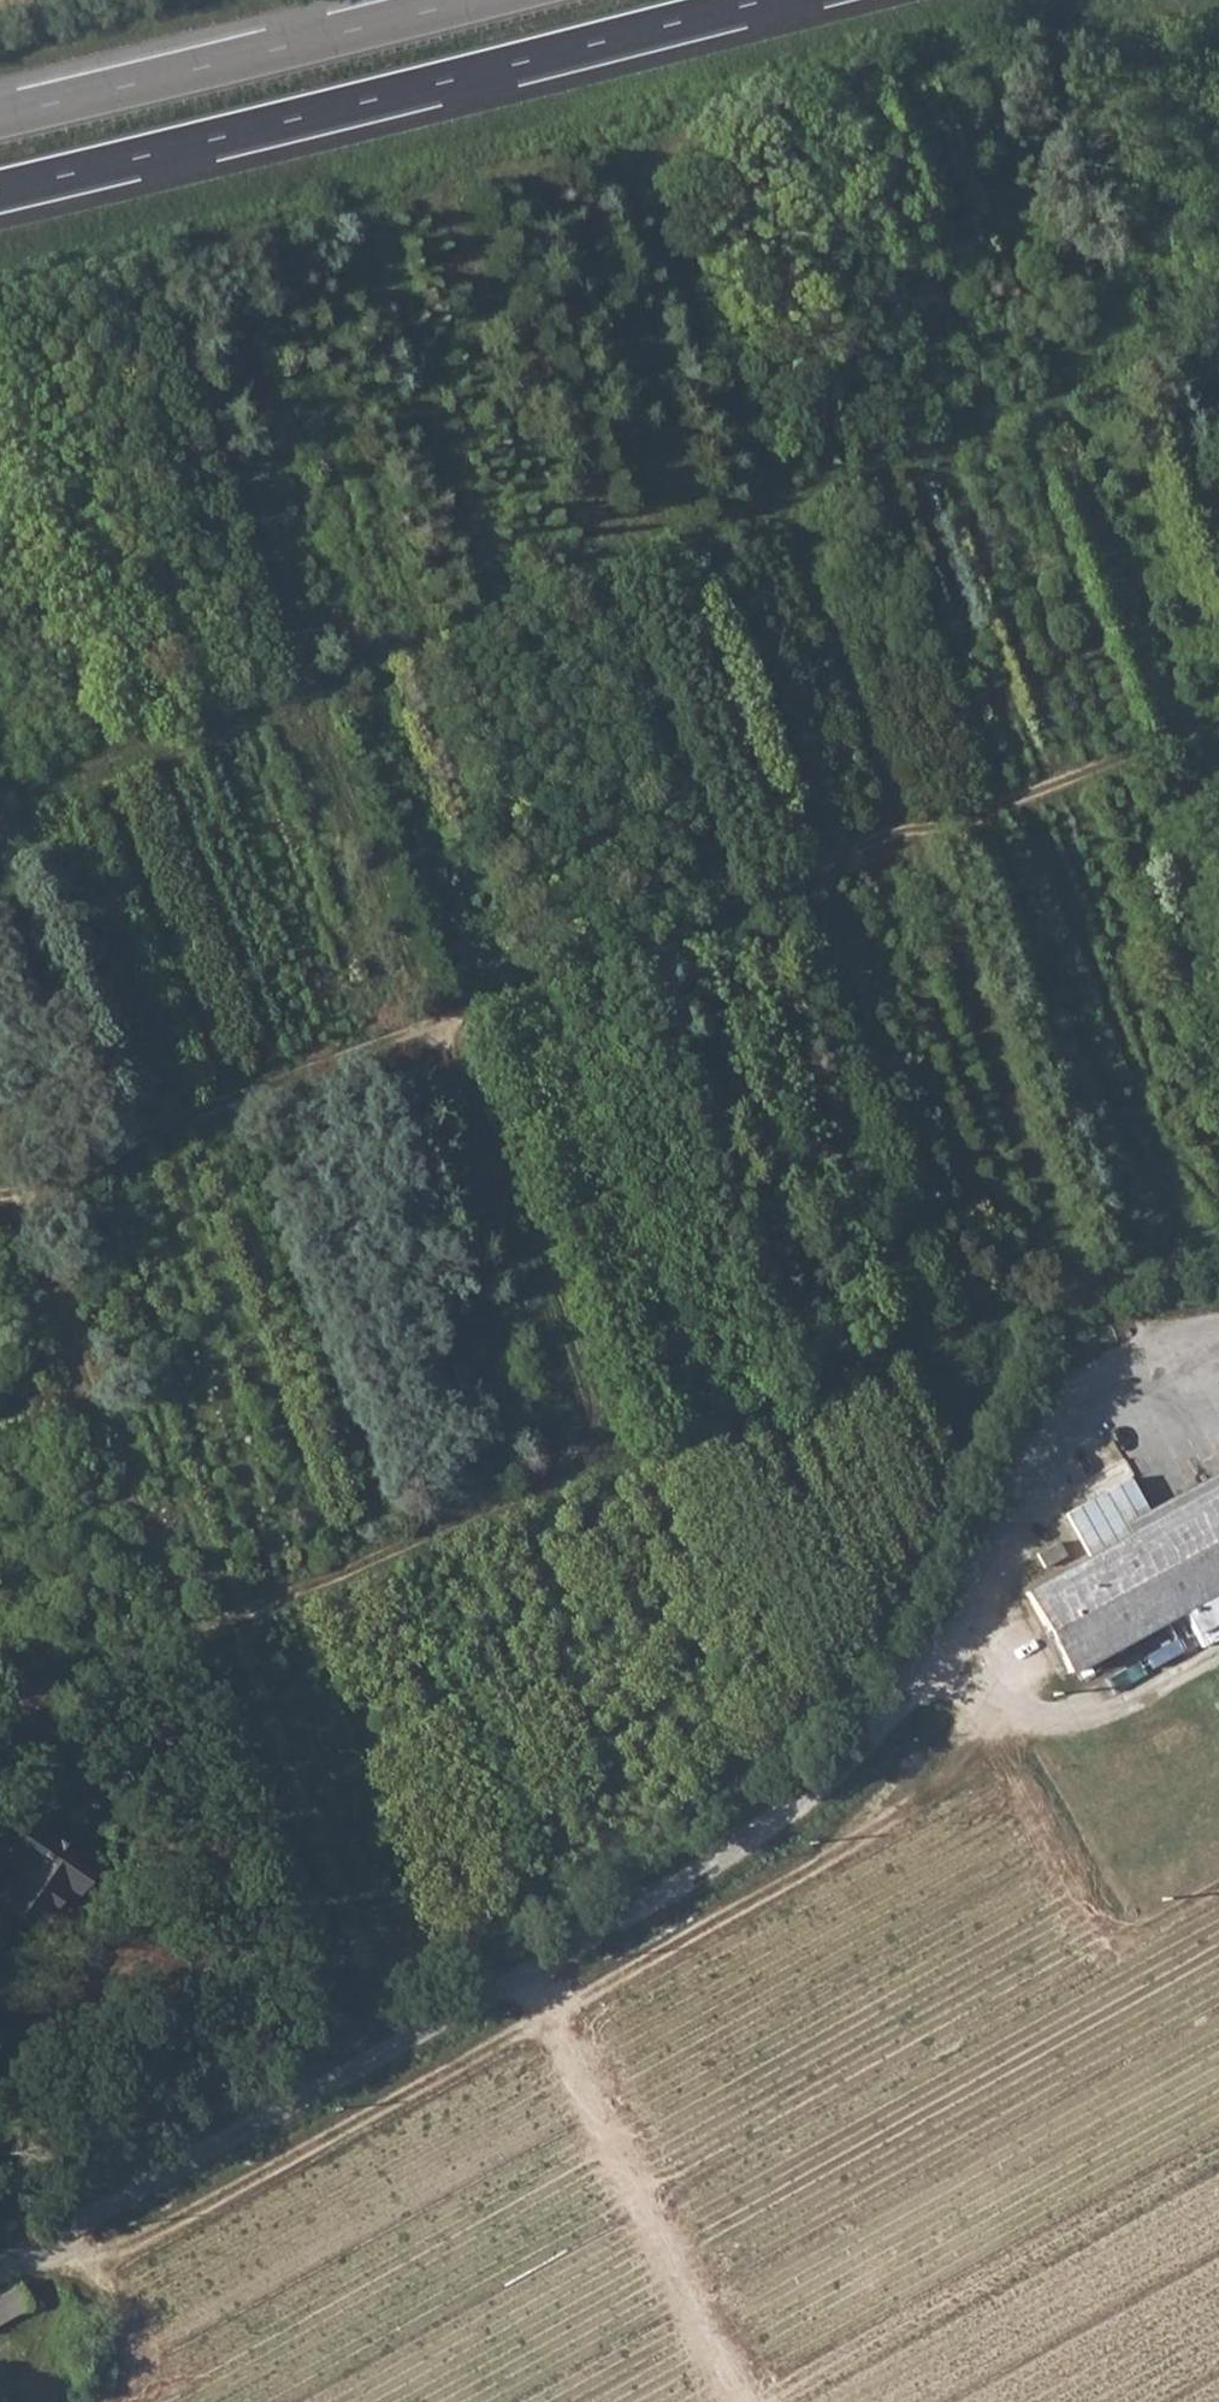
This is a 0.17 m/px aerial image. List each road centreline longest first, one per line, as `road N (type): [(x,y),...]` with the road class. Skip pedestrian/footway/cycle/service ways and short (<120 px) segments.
road 1 (unclassified): [(0,2276),(774,1869),(886,1759),(1059,1457),(1146,1376),(1218,1357)]
road 2 (motorway): [(0,190),(763,0)]
road 3 (motorway): [(470,0),(0,116)]

